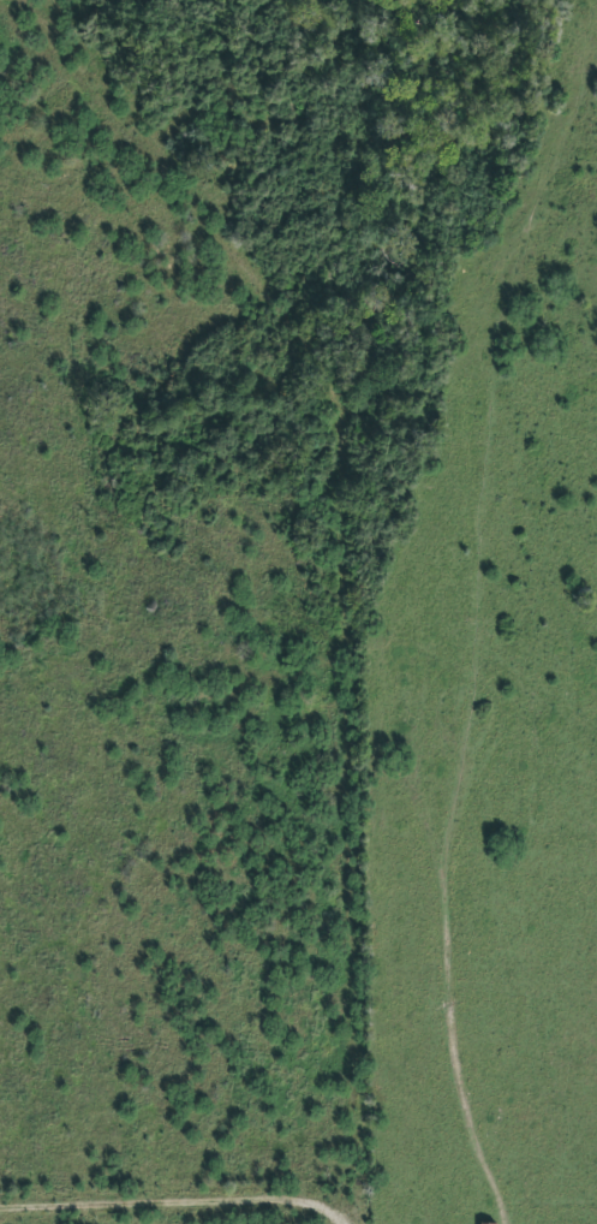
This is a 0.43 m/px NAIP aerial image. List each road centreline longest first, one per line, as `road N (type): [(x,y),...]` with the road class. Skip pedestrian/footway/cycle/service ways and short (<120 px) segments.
road 1 (residential): [(368,1223),(348,436),(327,378),(149,150)]
road 2 (residential): [(443,863),(460,1050),(471,1100),(511,1198),(512,1223)]
road 3 (residential): [(368,1220),(308,1206),(0,1215)]
road 4 (residential): [(149,150),(0,244)]
road 5 (residential): [(83,0),(149,150)]

